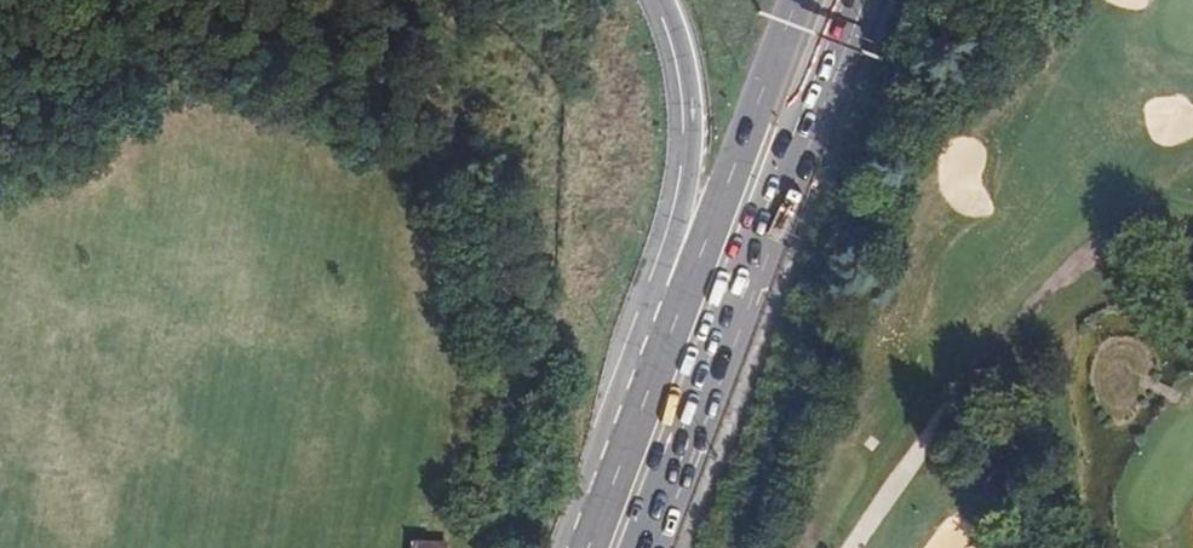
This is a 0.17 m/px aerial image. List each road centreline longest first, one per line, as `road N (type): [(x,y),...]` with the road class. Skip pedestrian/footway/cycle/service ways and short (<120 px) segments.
road 1 (motorway): [(695,547),(714,486),(737,343),(735,142),(709,38),(687,0)]
road 2 (primary): [(651,547),(821,90)]
road 3 (primary): [(795,0),(642,408)]
road 4 (motorway): [(666,0),(690,81),(692,156),(658,281),(642,408)]
road 5 (primary): [(642,408),(586,547)]

